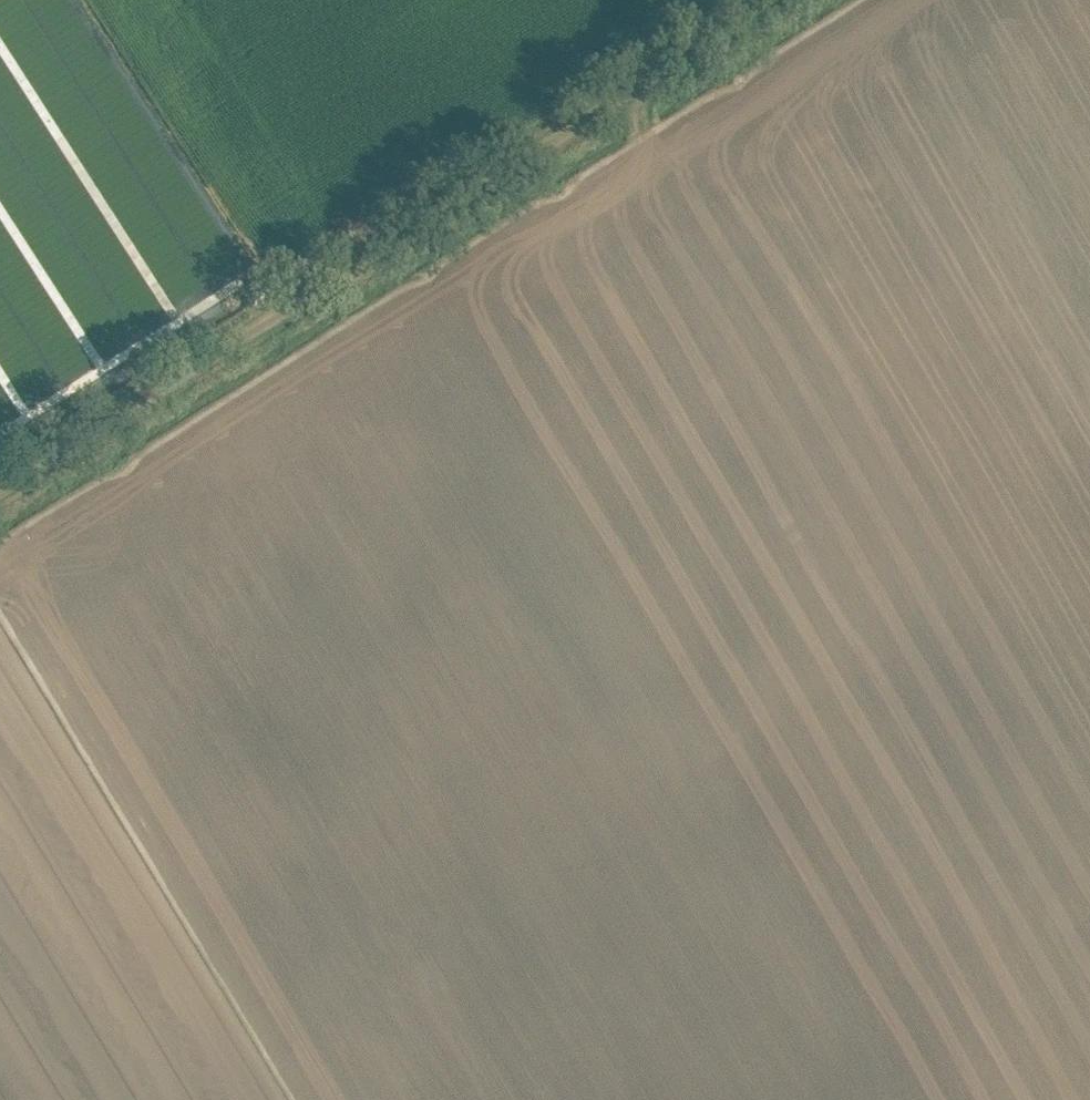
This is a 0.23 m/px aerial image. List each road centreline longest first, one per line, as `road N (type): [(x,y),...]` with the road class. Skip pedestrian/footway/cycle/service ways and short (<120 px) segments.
road 1 (track): [(788,0),(0,506)]

